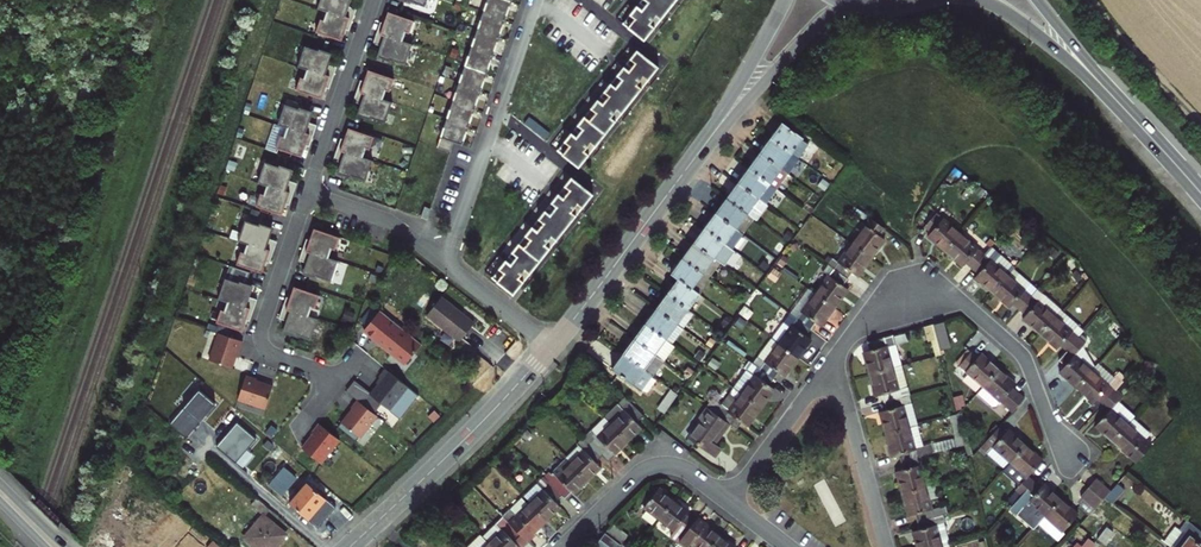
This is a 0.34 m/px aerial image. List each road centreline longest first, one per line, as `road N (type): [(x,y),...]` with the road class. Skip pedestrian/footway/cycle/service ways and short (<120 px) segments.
road 1 (secondary): [(351,546),(554,347)]
road 2 (residential): [(447,265),(537,0)]
road 3 (residential): [(1071,451),(1023,355),(969,307),(935,294),(884,307)]
road 4 (secondary): [(686,170),(818,28),(866,4)]
road 5 (residential): [(339,378),(283,360),(263,344),(309,194)]
road 6 (secondary): [(554,347),(686,170)]
road 7 (residential): [(728,499),(688,471),(659,463),(564,546)]
road 8 (residential): [(374,0),(309,194)]
road 9 (secondary): [(784,0),(686,170)]
road 10 (residential): [(887,546),(833,360)]
road 11 (residential): [(728,499),(833,360)]
road 12 (residential): [(309,194),(393,223),(447,265)]
road 13 (track): [(1100,0),(1200,120)]
road 14 (primary): [(1099,84),(1200,200)]
road 15 (primary): [(978,0),(1016,18),(1099,84)]
road 16 (residential): [(554,347),(447,265)]

